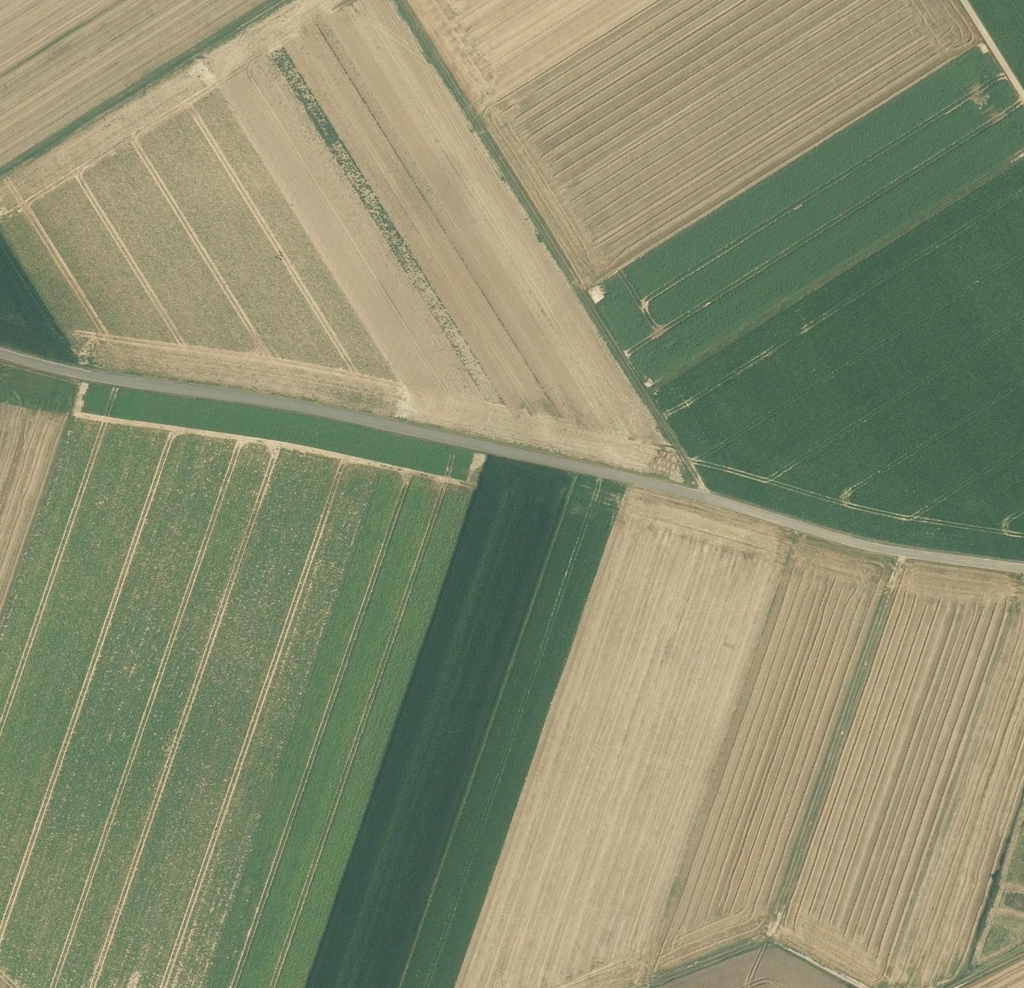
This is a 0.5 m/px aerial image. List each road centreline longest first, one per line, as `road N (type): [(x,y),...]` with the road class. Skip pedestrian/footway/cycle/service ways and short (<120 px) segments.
road 1 (unclassified): [(0,353),(80,374),(293,404),(658,484),(876,548),(1023,568)]
road 2 (track): [(1023,155),(646,394),(703,485),(702,496)]
road 3 (track): [(644,987),(767,944),(900,552)]
road 4 (track): [(400,0),(646,394)]
road 5 (track): [(282,0),(0,177)]

